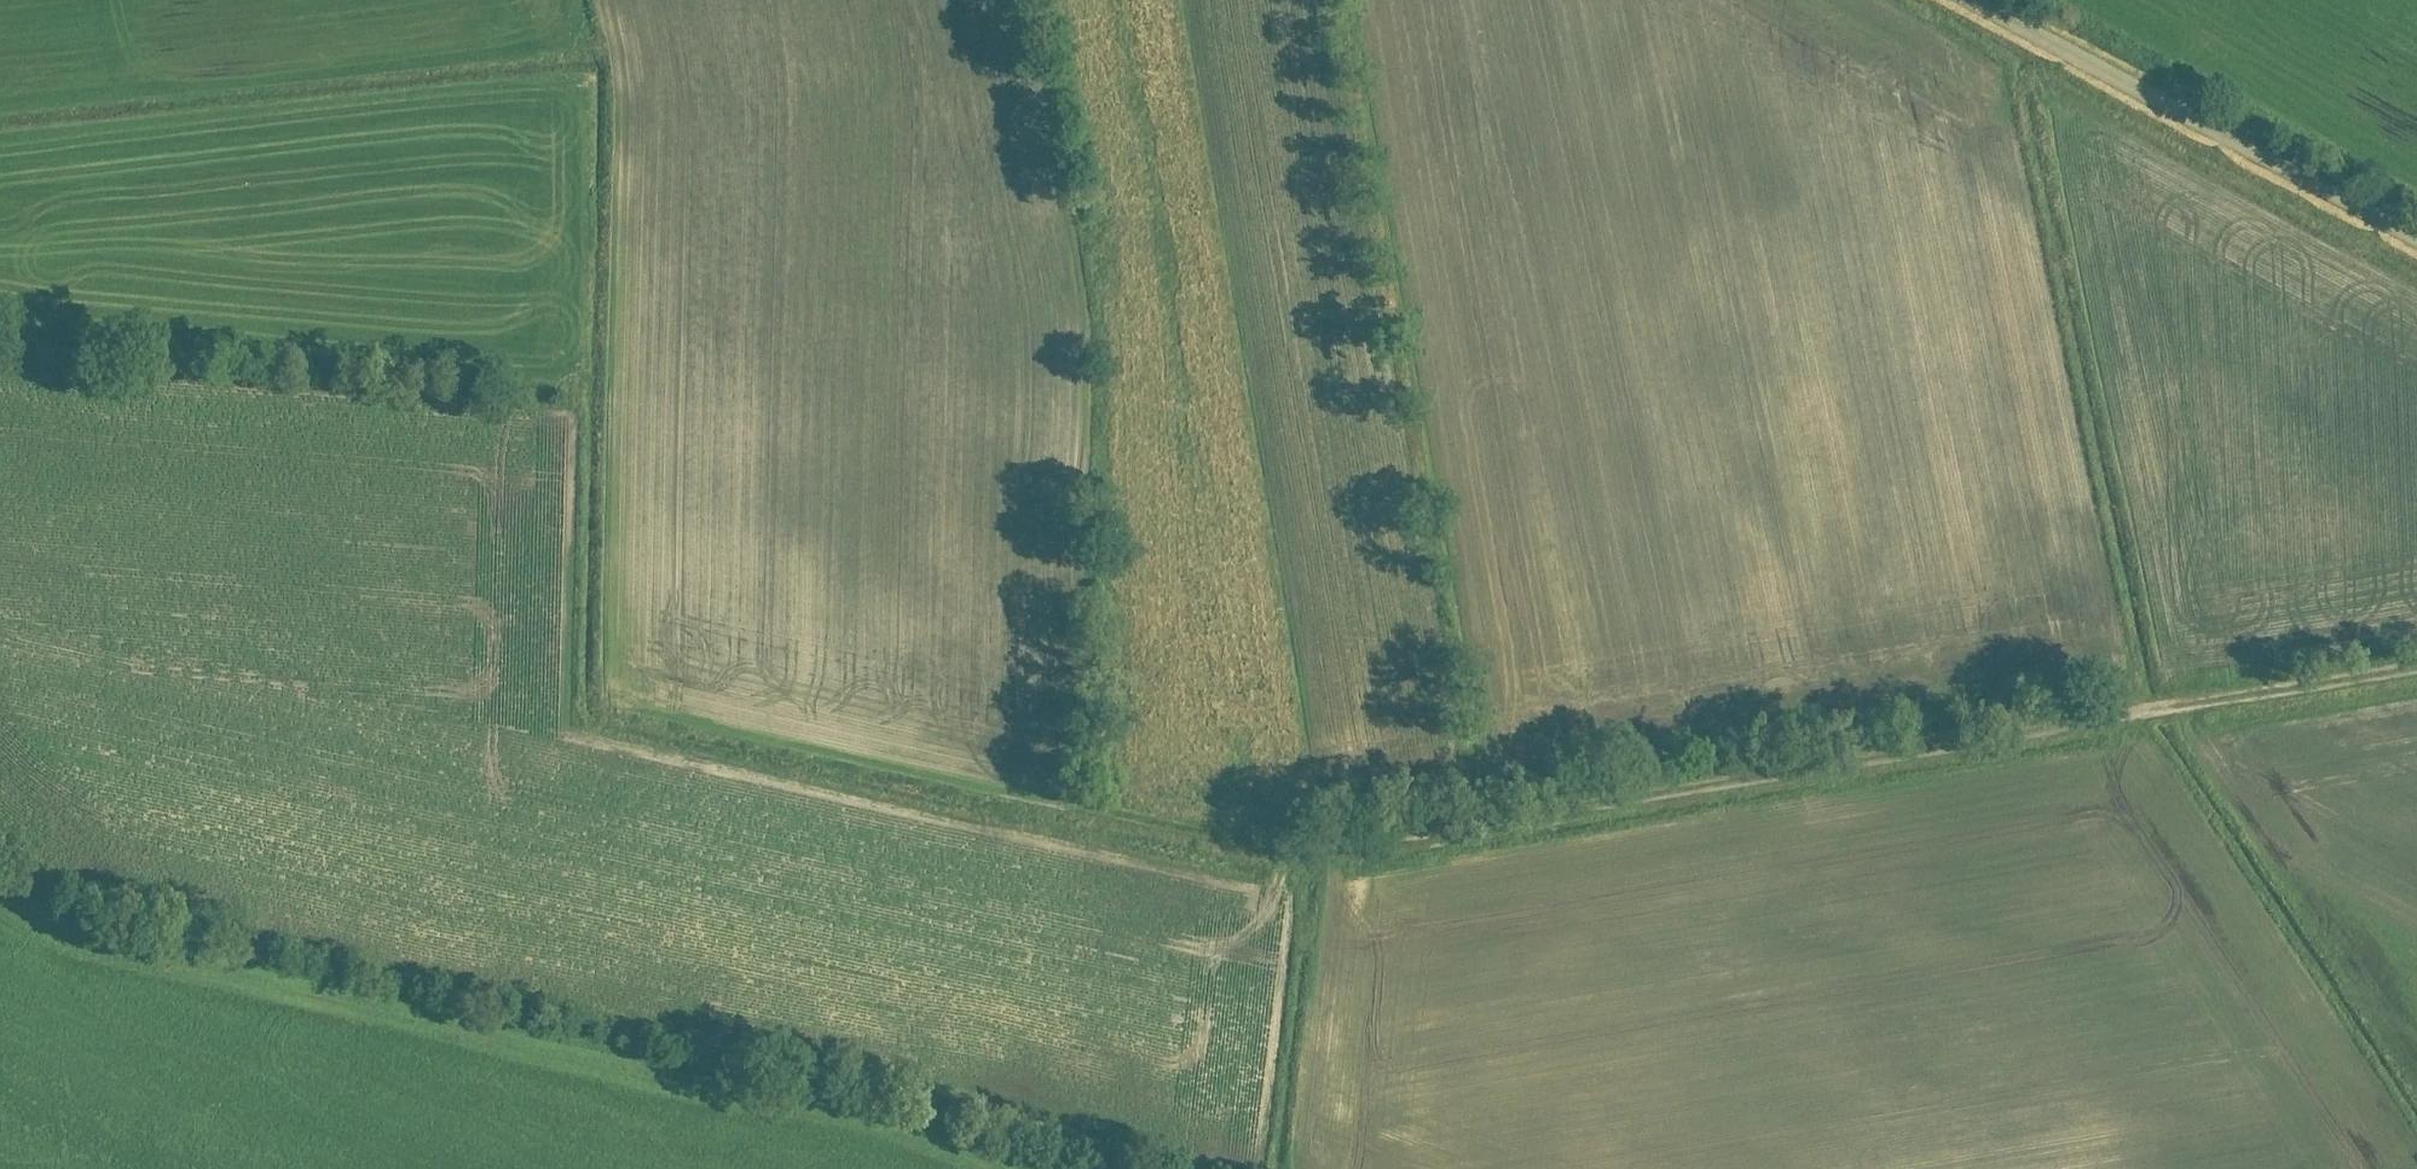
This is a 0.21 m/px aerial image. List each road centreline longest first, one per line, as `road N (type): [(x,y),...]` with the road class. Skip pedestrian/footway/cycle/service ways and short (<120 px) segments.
road 1 (residential): [(2416,219),(2008,0)]

